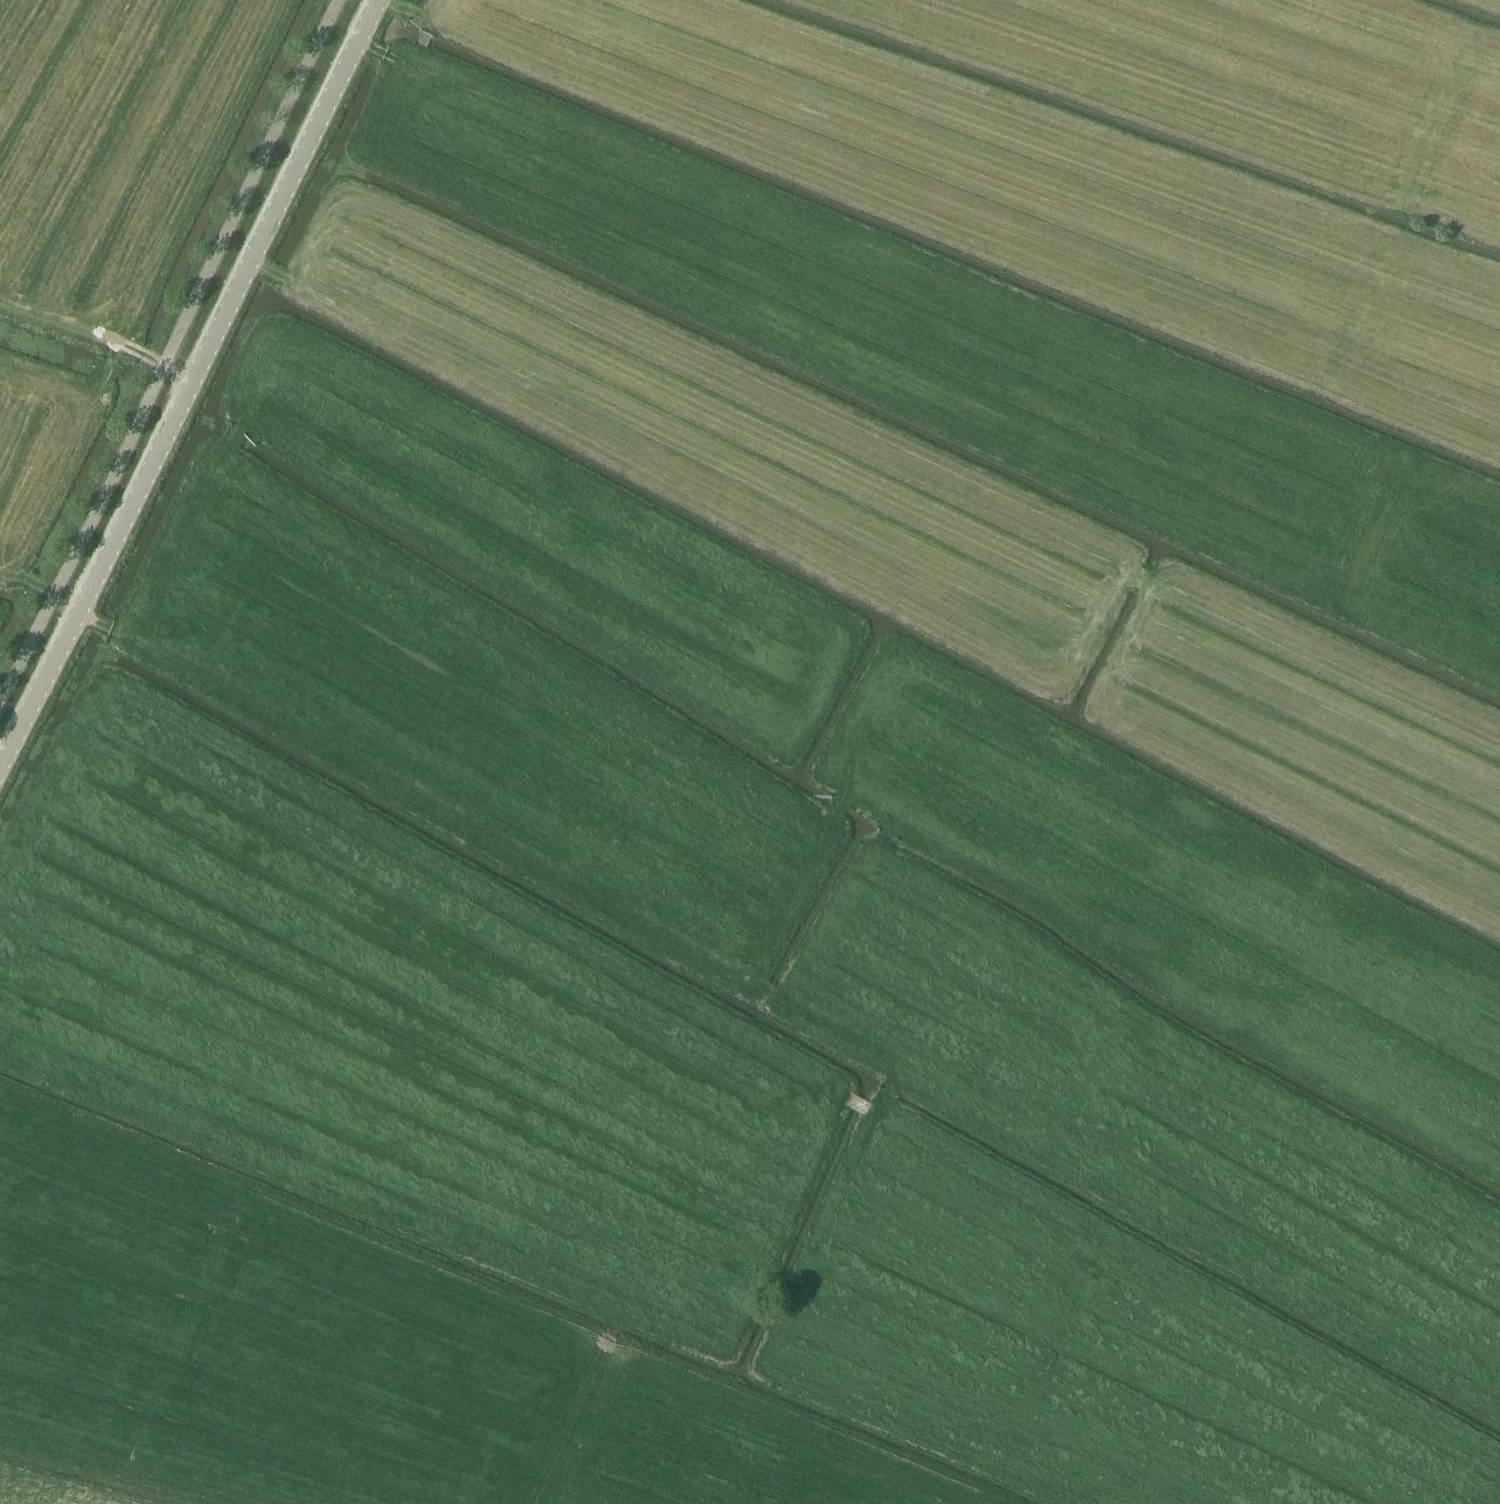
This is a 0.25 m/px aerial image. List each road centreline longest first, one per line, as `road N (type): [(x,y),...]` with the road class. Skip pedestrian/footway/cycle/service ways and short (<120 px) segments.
road 1 (unclassified): [(54,661),(379,0)]
road 2 (unclassified): [(0,771),(54,661)]

